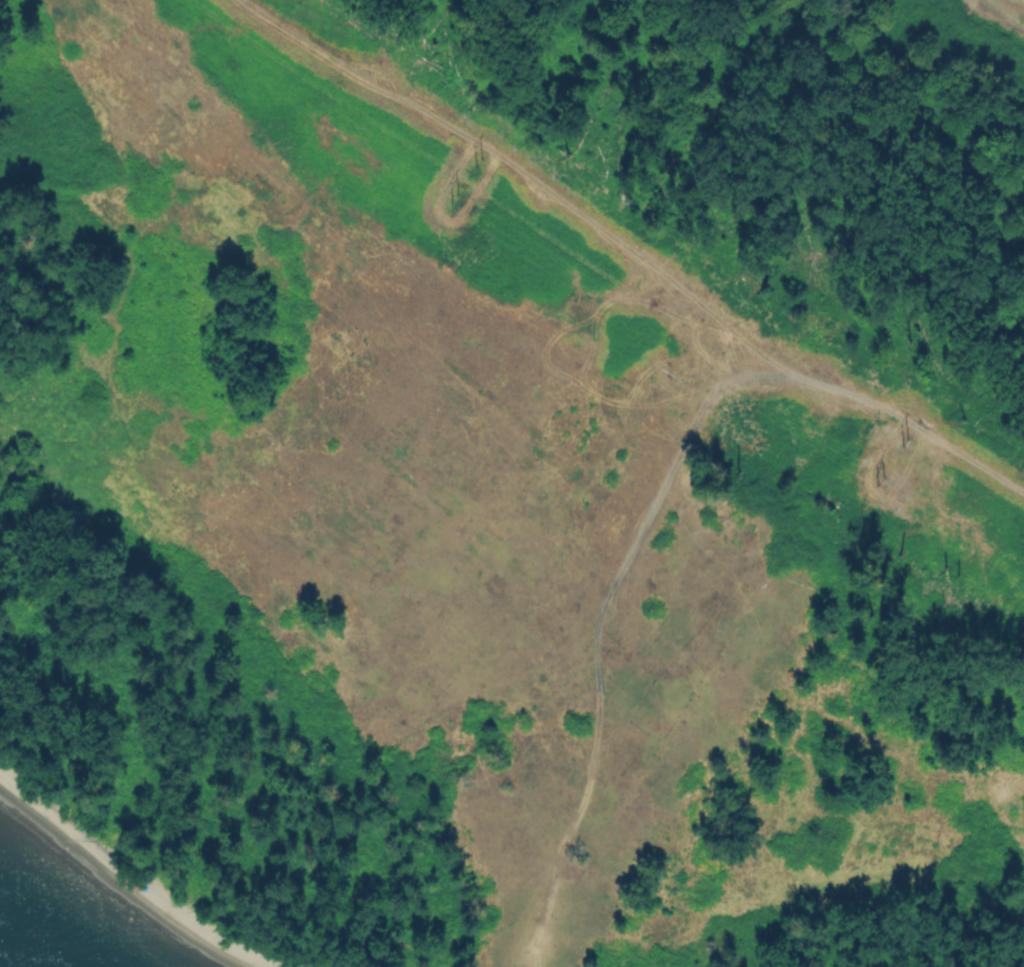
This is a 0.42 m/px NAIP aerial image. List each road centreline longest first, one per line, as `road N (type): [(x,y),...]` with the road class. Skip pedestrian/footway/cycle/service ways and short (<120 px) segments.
road 1 (track): [(834,388),(769,380),(742,385),(718,403),(628,549),(594,624),(597,748),(560,841),(542,952)]
road 2 (track): [(834,388),(700,306),(499,158),(246,0)]
road 3 (track): [(1023,496),(891,411),(834,388)]

